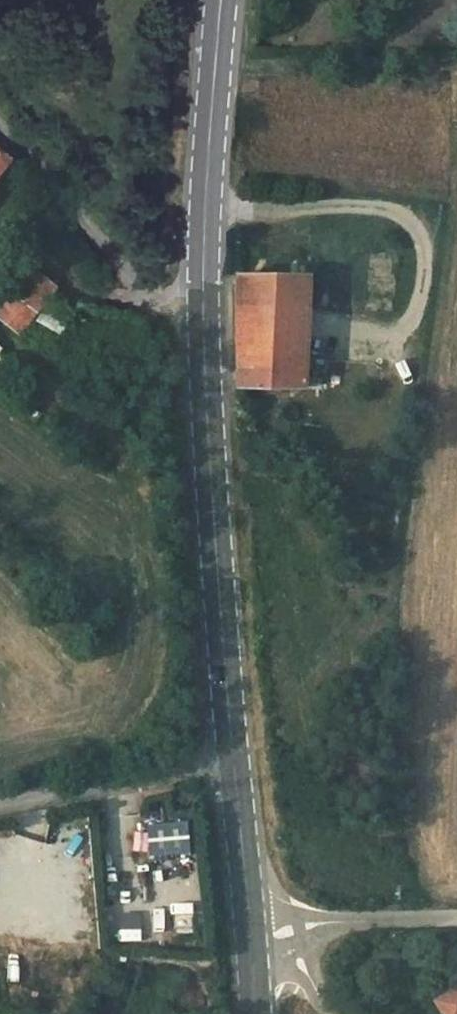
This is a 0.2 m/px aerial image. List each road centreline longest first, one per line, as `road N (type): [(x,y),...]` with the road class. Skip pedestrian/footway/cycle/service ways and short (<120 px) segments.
road 1 (primary): [(211,329),(247,654),(237,756)]
road 2 (primary): [(231,0),(211,329)]
road 3 (residential): [(0,108),(162,292),(211,329)]
road 4 (residential): [(0,809),(237,756)]
road 5 (residential): [(456,920),(256,931)]
road 6 (primary): [(237,756),(256,931)]

